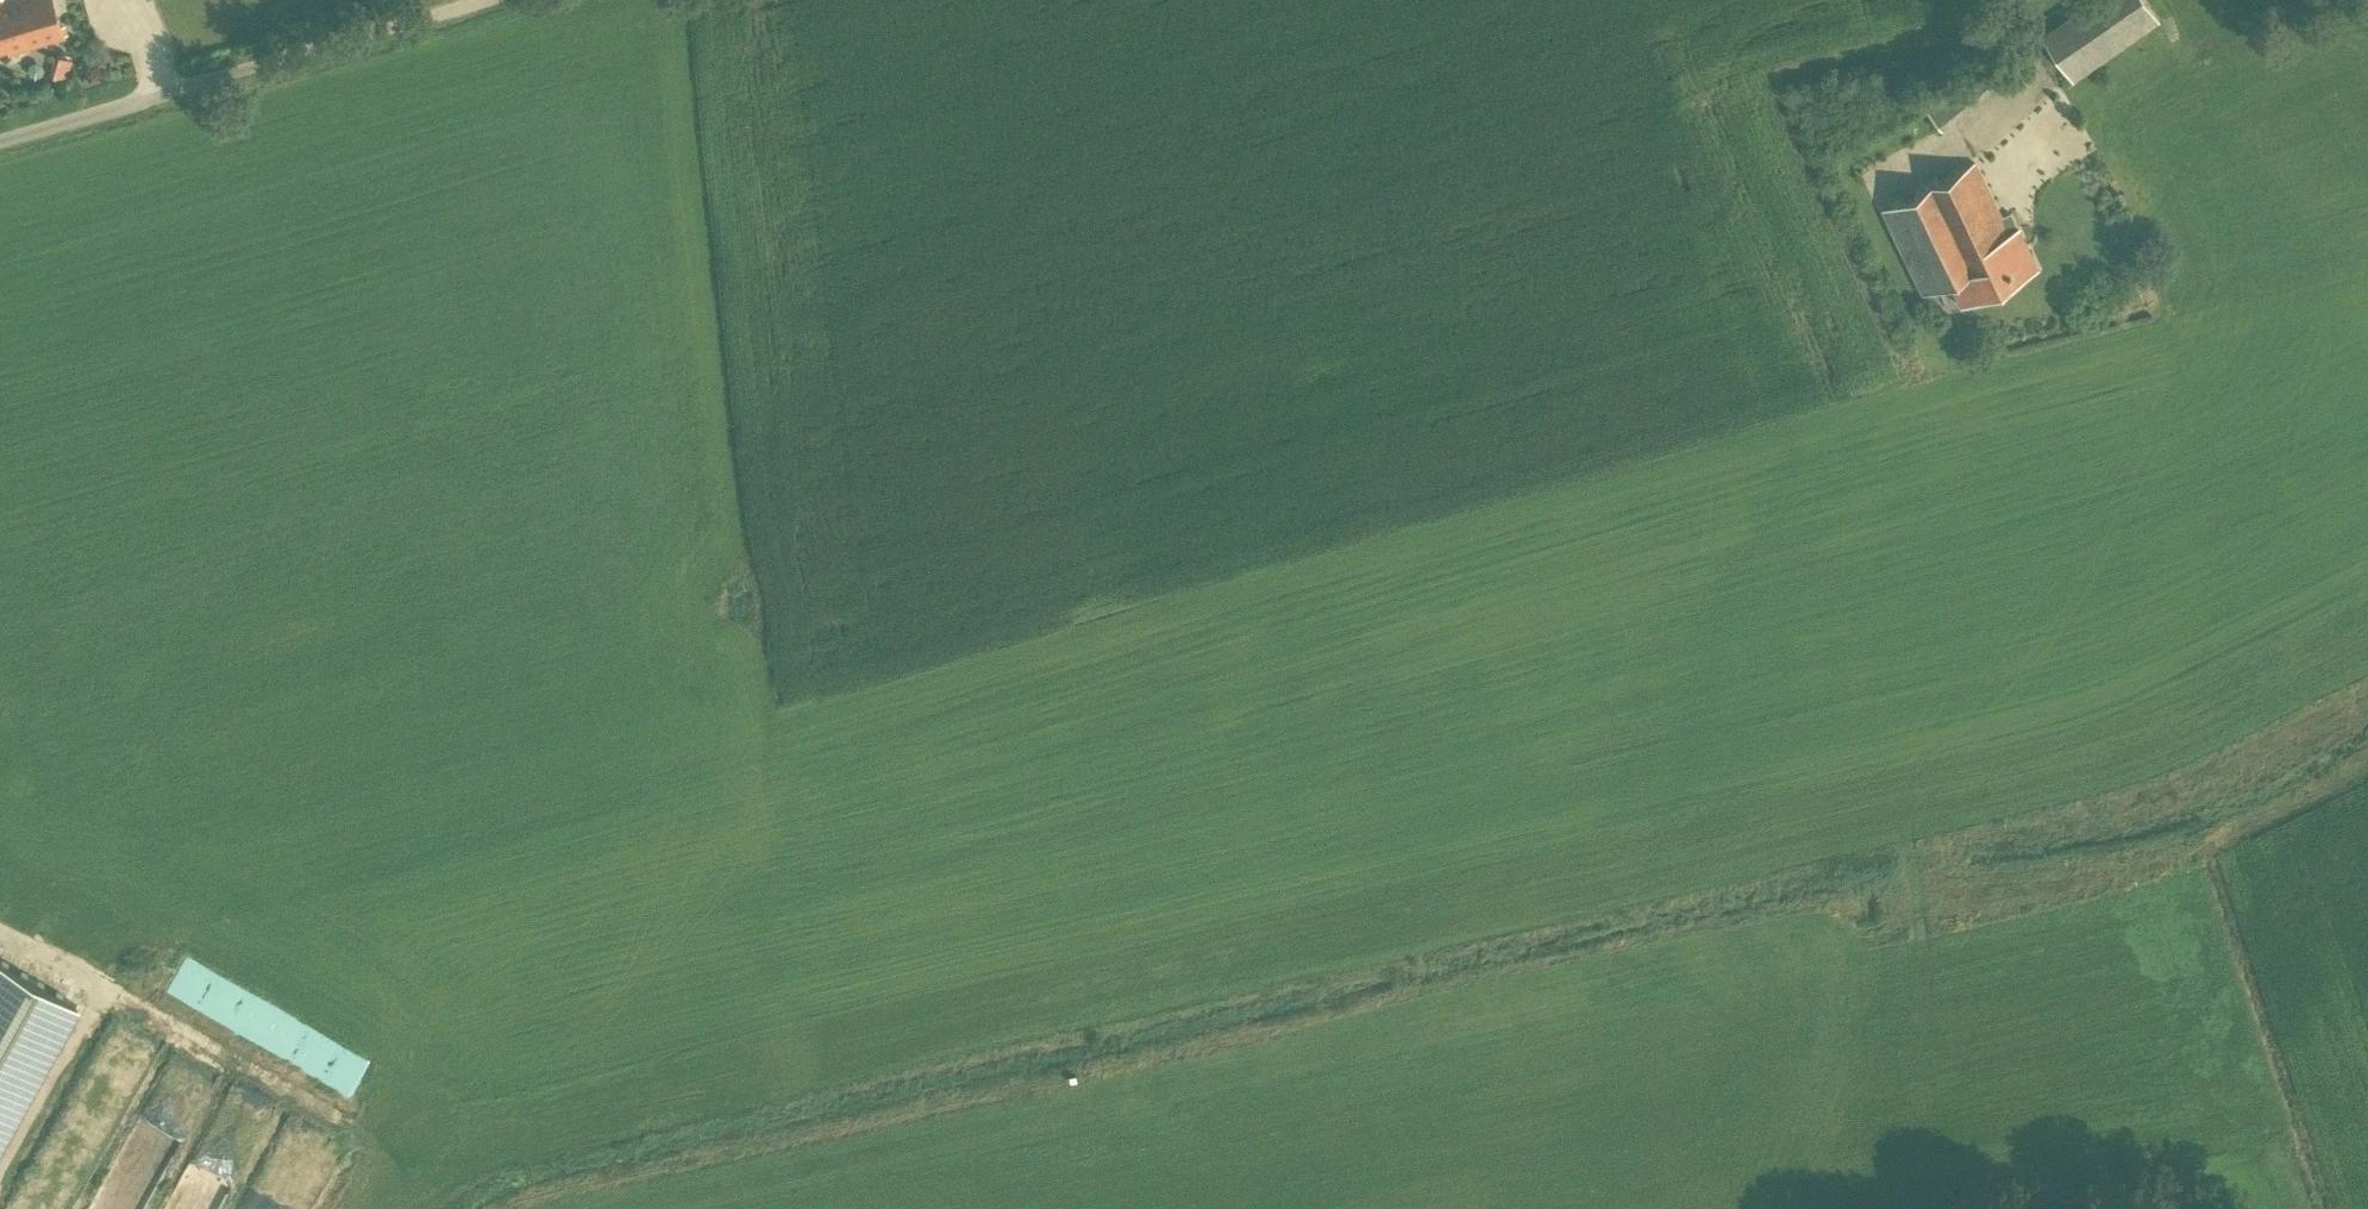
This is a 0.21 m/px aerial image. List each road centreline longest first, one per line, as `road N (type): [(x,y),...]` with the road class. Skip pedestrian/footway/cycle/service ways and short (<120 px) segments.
road 1 (unclassified): [(0,139),(483,0)]

